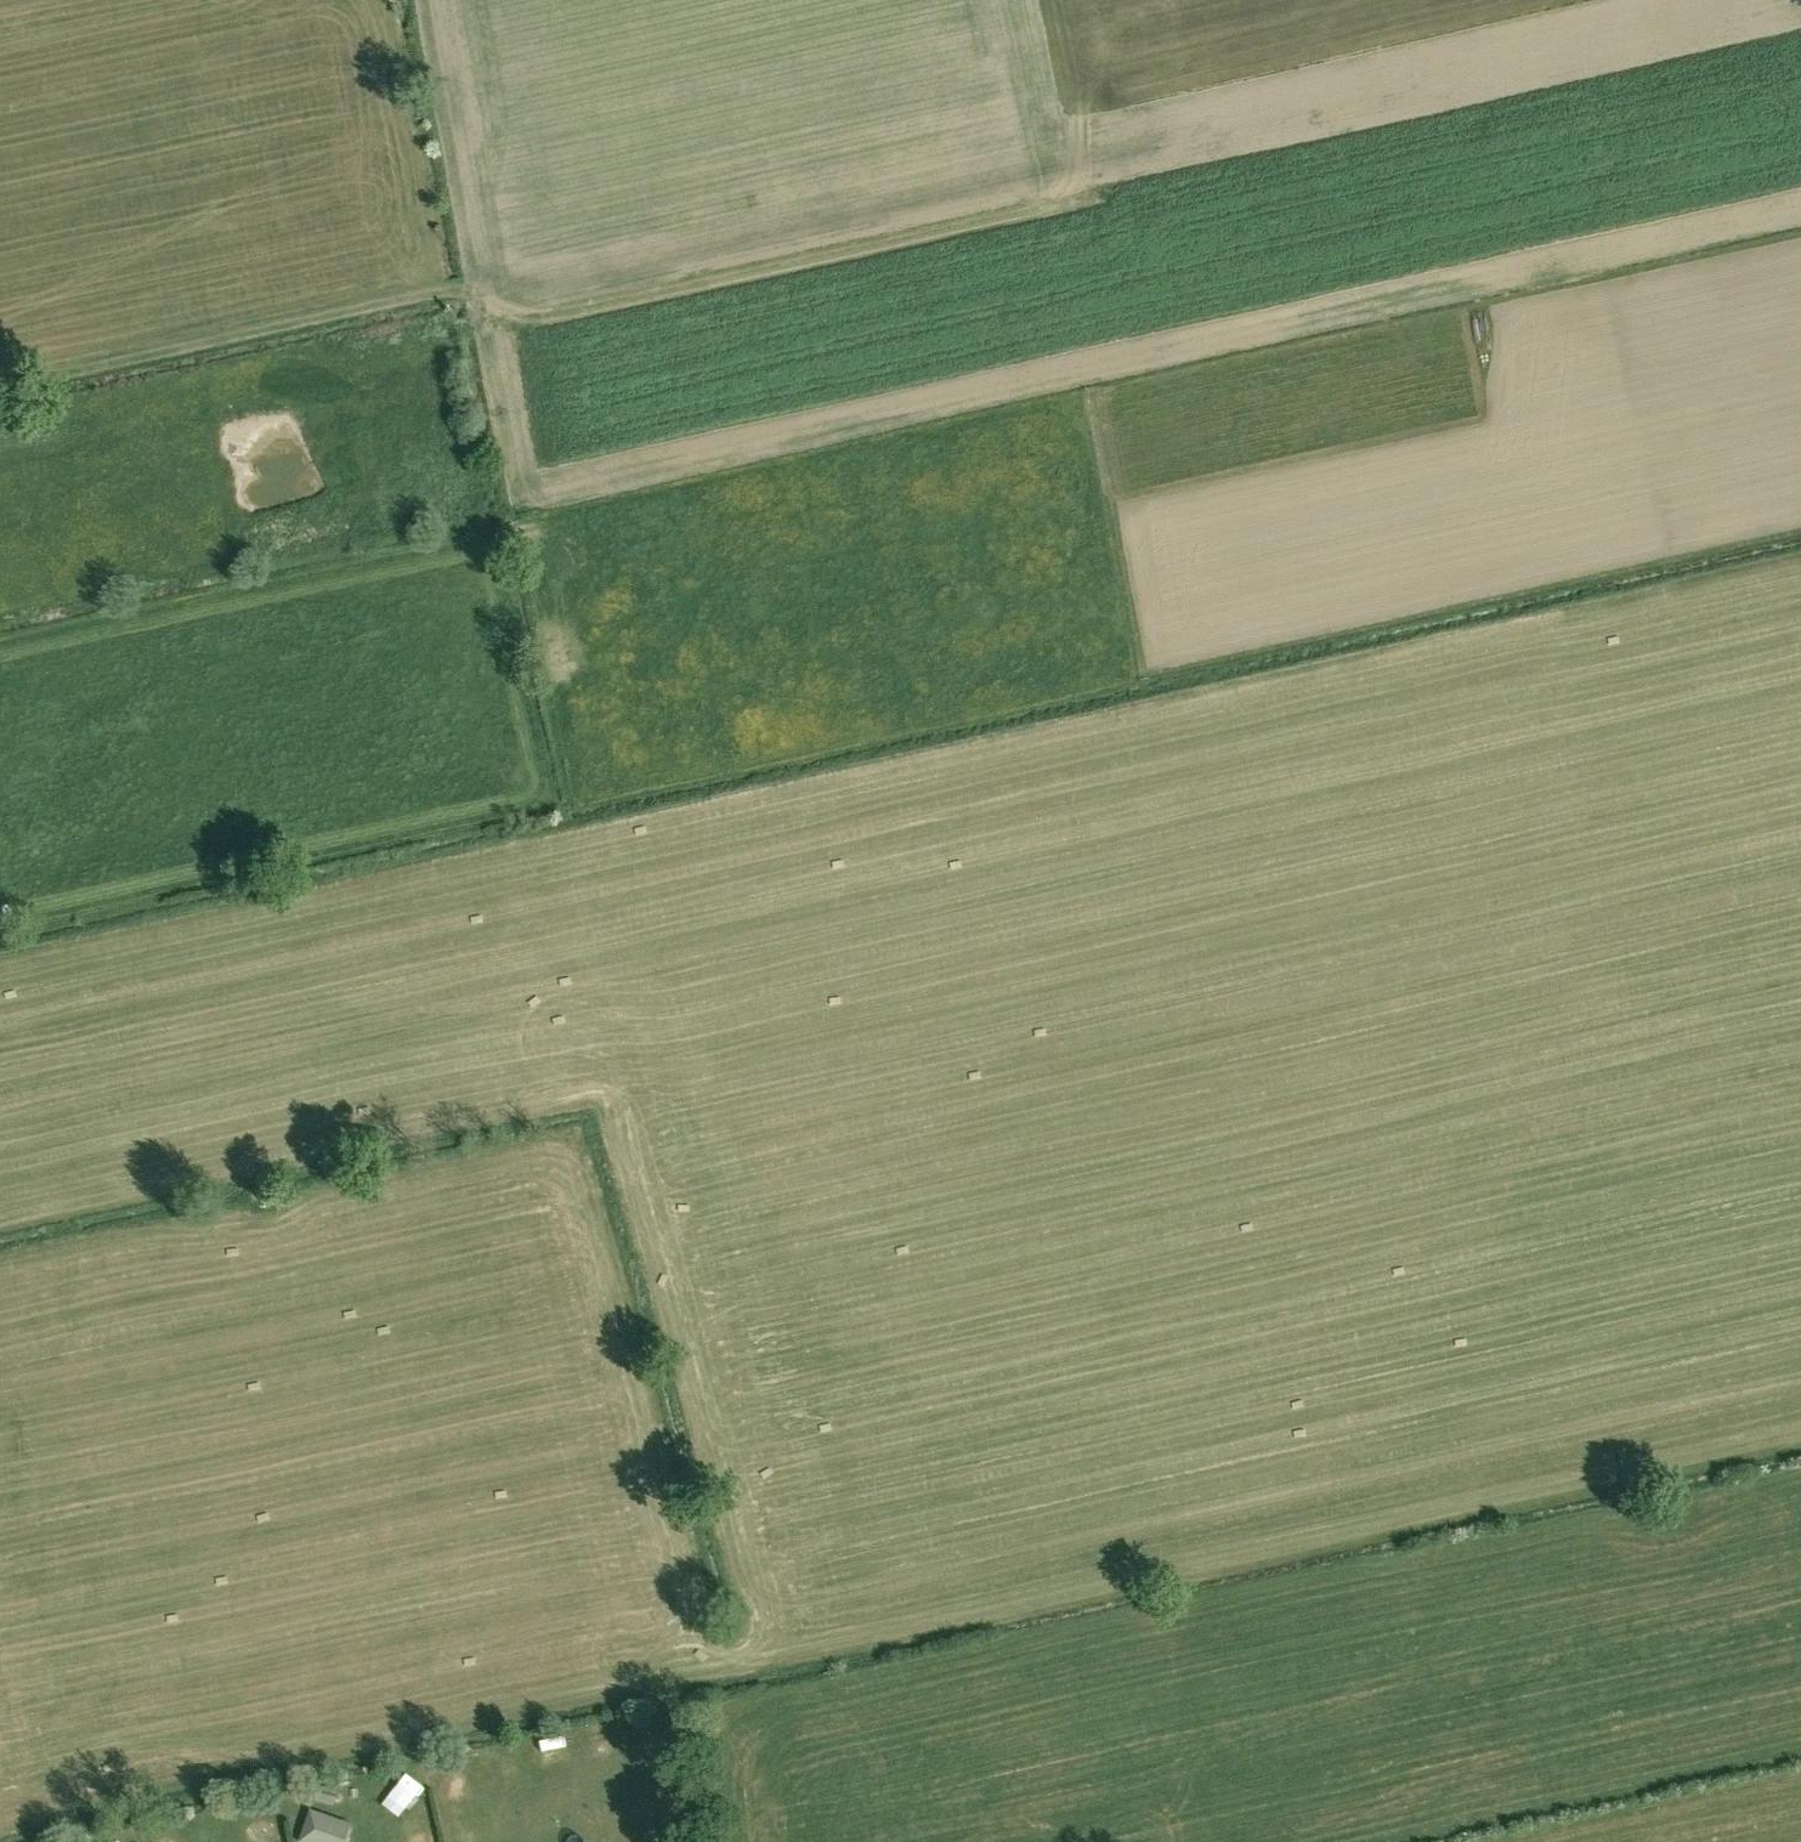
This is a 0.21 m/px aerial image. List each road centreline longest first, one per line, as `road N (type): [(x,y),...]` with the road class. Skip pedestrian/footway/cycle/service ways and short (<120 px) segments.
road 1 (track): [(0,1821),(561,1695),(830,1647)]
road 2 (track): [(482,288),(0,390)]

